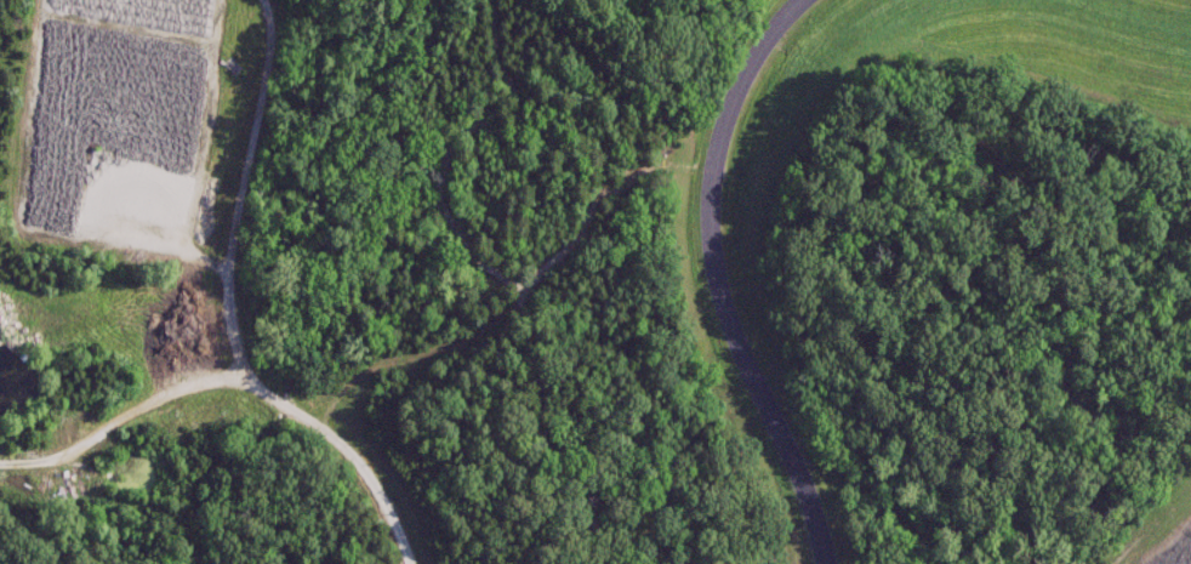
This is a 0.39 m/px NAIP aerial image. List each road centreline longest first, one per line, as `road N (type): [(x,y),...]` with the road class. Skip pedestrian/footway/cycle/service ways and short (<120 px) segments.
road 1 (residential): [(266,0),(269,45),(227,272),(233,348),(261,392),(351,452),(387,501),(411,563)]
road 2 (residential): [(806,0),(748,65),(719,120),(708,256),(762,412),(810,500),(827,563)]

